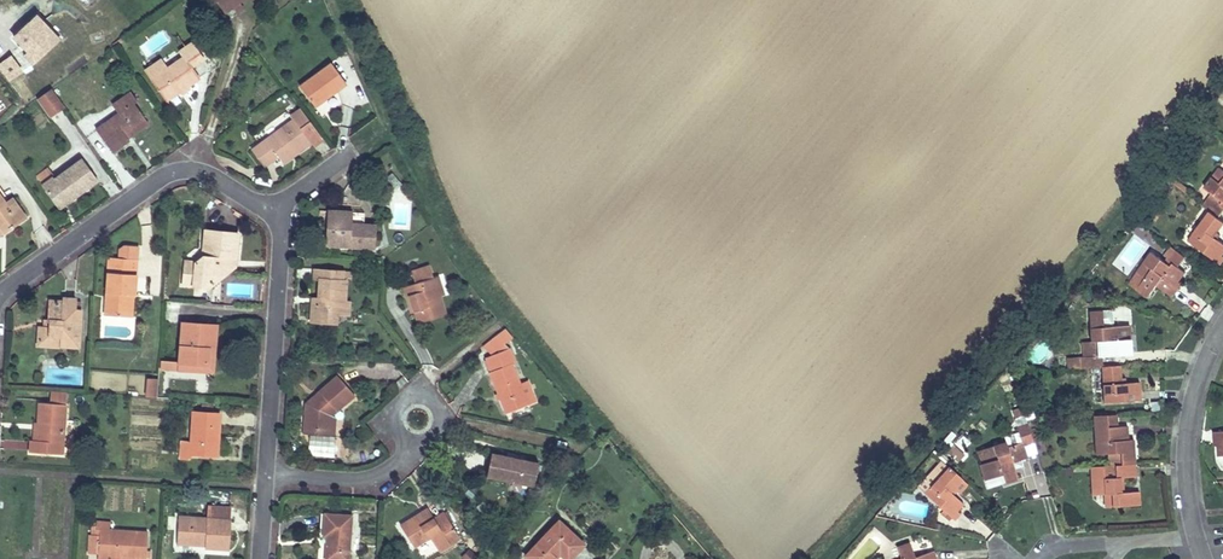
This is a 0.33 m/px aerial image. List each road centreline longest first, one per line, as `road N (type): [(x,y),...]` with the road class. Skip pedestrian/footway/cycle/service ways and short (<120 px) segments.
road 1 (residential): [(281,220),(260,558)]
road 2 (residential): [(0,296),(168,177),(208,174),(281,220)]
road 3 (residential): [(1222,329),(1208,352),(1191,414),(1191,488),(1205,558)]

